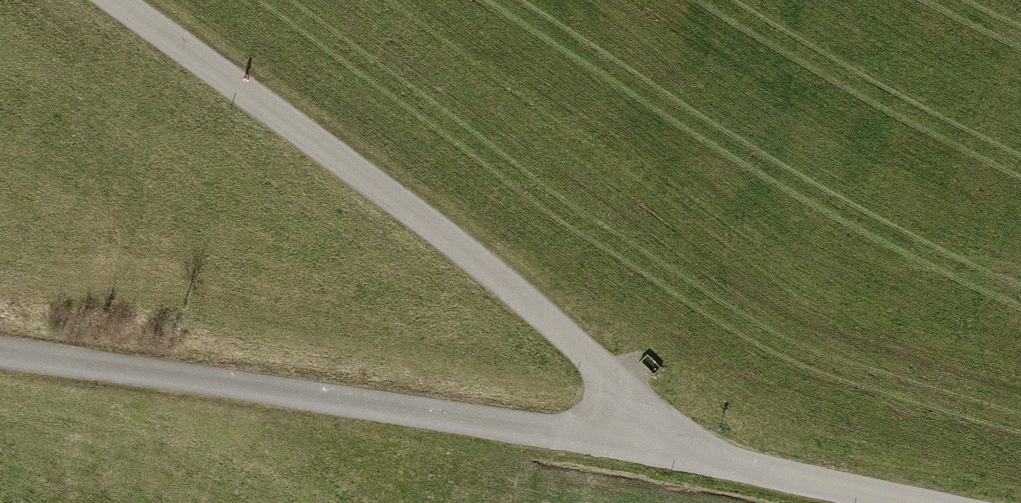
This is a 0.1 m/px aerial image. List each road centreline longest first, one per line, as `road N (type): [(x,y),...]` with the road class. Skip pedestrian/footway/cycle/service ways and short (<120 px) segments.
road 1 (track): [(704,455),(449,240),(122,0)]
road 2 (track): [(0,352),(704,455)]
road 3 (track): [(704,455),(941,502)]

